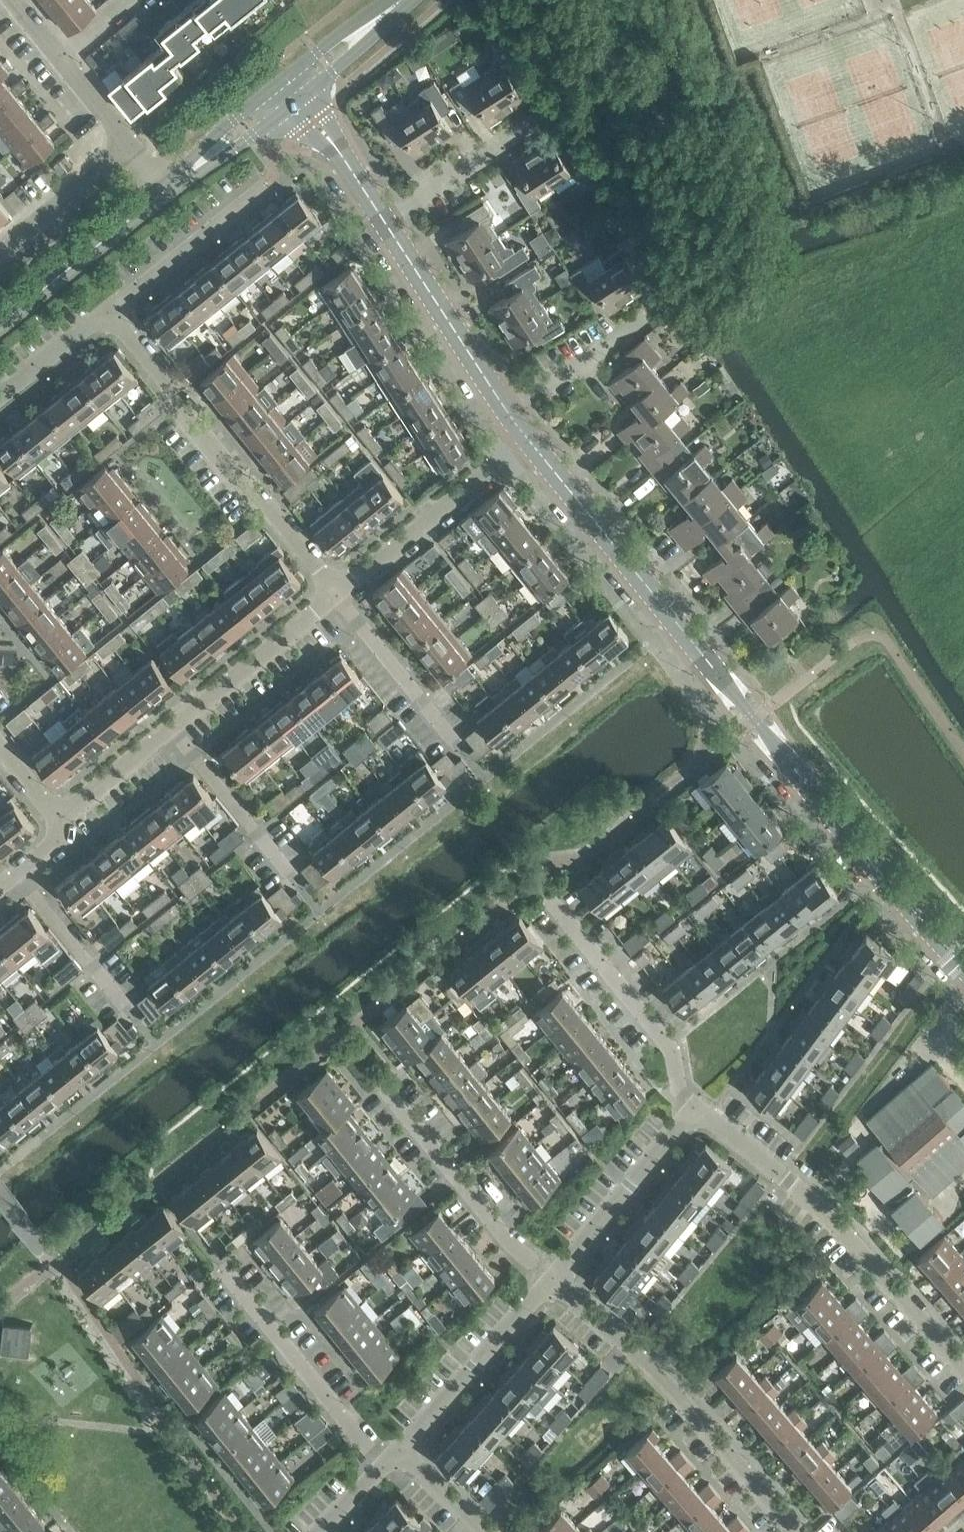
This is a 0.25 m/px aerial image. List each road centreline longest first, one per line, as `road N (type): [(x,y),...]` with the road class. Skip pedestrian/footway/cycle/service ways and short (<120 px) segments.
road 1 (tertiary): [(963,952),(868,848),(519,421)]
road 2 (residential): [(963,1358),(848,1226),(712,1117),(688,1111)]
road 3 (residential): [(343,594),(109,310)]
road 4 (residential): [(805,1531),(645,1356),(555,1280)]
road 5 (residential): [(555,1280),(384,1091)]
road 6 (residential): [(688,1111),(670,1043),(550,903)]
road 7 (residential): [(343,594),(507,450),(519,421)]
road 8 (residential): [(389,1471),(238,1274)]
road 9 (tertiary): [(519,421),(386,225)]
road 10 (residential): [(484,780),(343,594)]
road 11 (residential): [(320,912),(187,730)]
road 12 (residential): [(411,1449),(555,1280)]
road 13 (tertiary): [(0,328),(169,187)]
road 14 (residential): [(555,1280),(688,1111)]
road 15 (residential): [(154,1044),(29,869)]
road 16 (residential): [(187,730),(343,594)]
road 17 (residential): [(519,421),(531,395),(679,298)]
road 18 (residential): [(109,310),(270,183)]
road 19 (residential): [(386,225),(551,111)]
road 20 (residential): [(0,251),(129,145)]
road 21 (tertiary): [(386,225),(292,97)]
road 22 (tertiary): [(169,187),(292,97)]
road 23 (residential): [(66,822),(187,730)]
road 24 (tertiary): [(292,97),(408,0)]
road 25 (residential): [(0,395),(109,310)]

